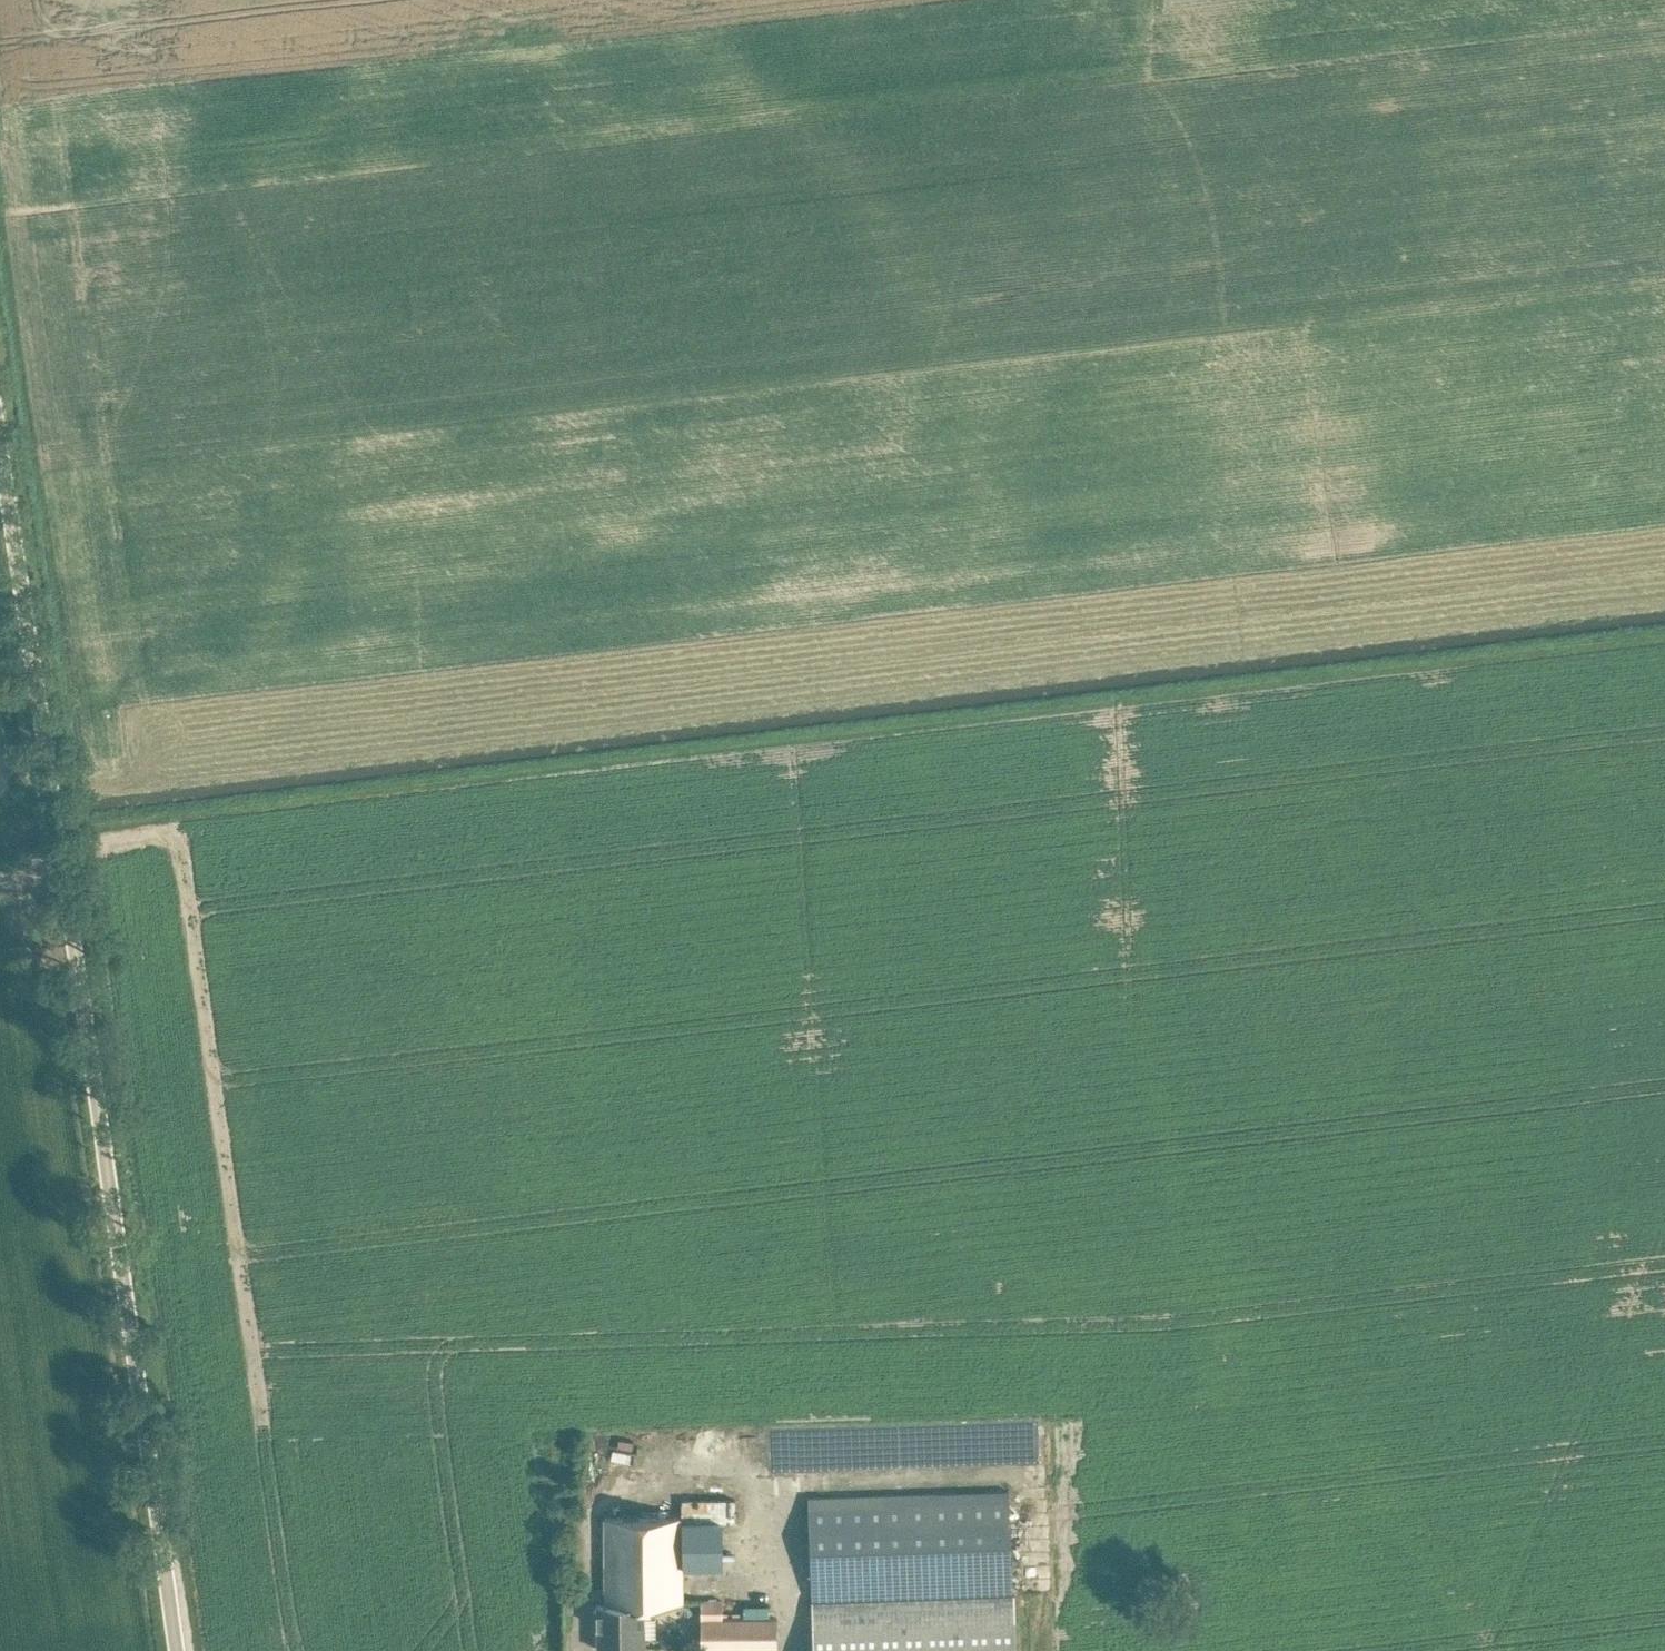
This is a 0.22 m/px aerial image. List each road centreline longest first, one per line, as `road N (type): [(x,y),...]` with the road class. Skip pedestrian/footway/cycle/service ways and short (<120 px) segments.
road 1 (unclassified): [(184,1650),(0,391)]

